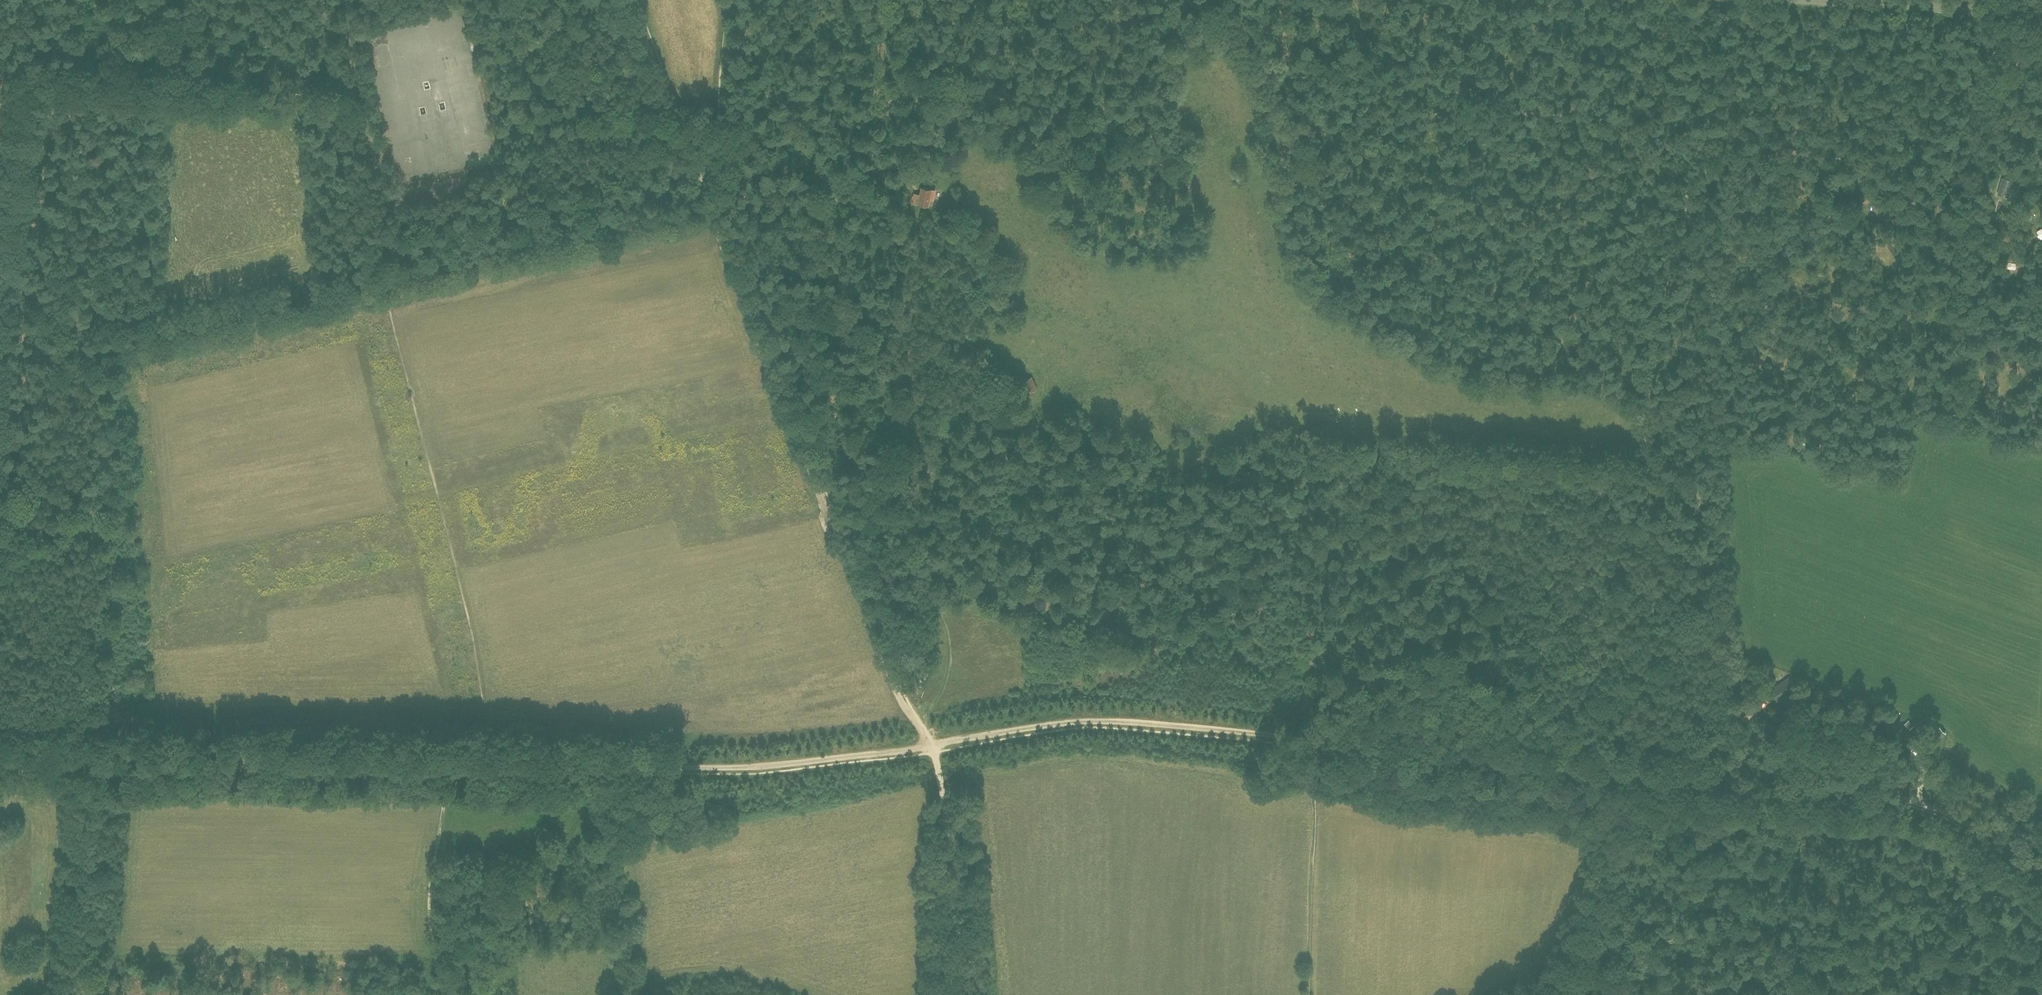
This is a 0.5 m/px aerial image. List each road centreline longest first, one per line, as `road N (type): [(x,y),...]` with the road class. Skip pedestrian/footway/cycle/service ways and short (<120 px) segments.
road 1 (track): [(929,745),(903,705),(707,206)]
road 2 (track): [(2028,864),(2003,889),(1933,921),(1695,937),(1565,994)]
road 3 (track): [(0,758),(457,764)]
road 4 (track): [(482,763),(750,766),(929,745)]
road 5 (track): [(1311,738),(1716,772)]
road 6 (track): [(929,745),(1097,721),(1311,738)]
road 7 (track): [(1716,772),(1907,799),(1974,825),(2041,873)]
road 8 (unclassified): [(2041,16),(1796,0)]
road 9 (track): [(933,753),(953,859),(964,994)]
road 10 (track): [(1954,229),(1924,327),(2041,371)]
road 11 (track): [(707,206),(630,0)]
road 12 (track): [(730,0),(707,206)]

